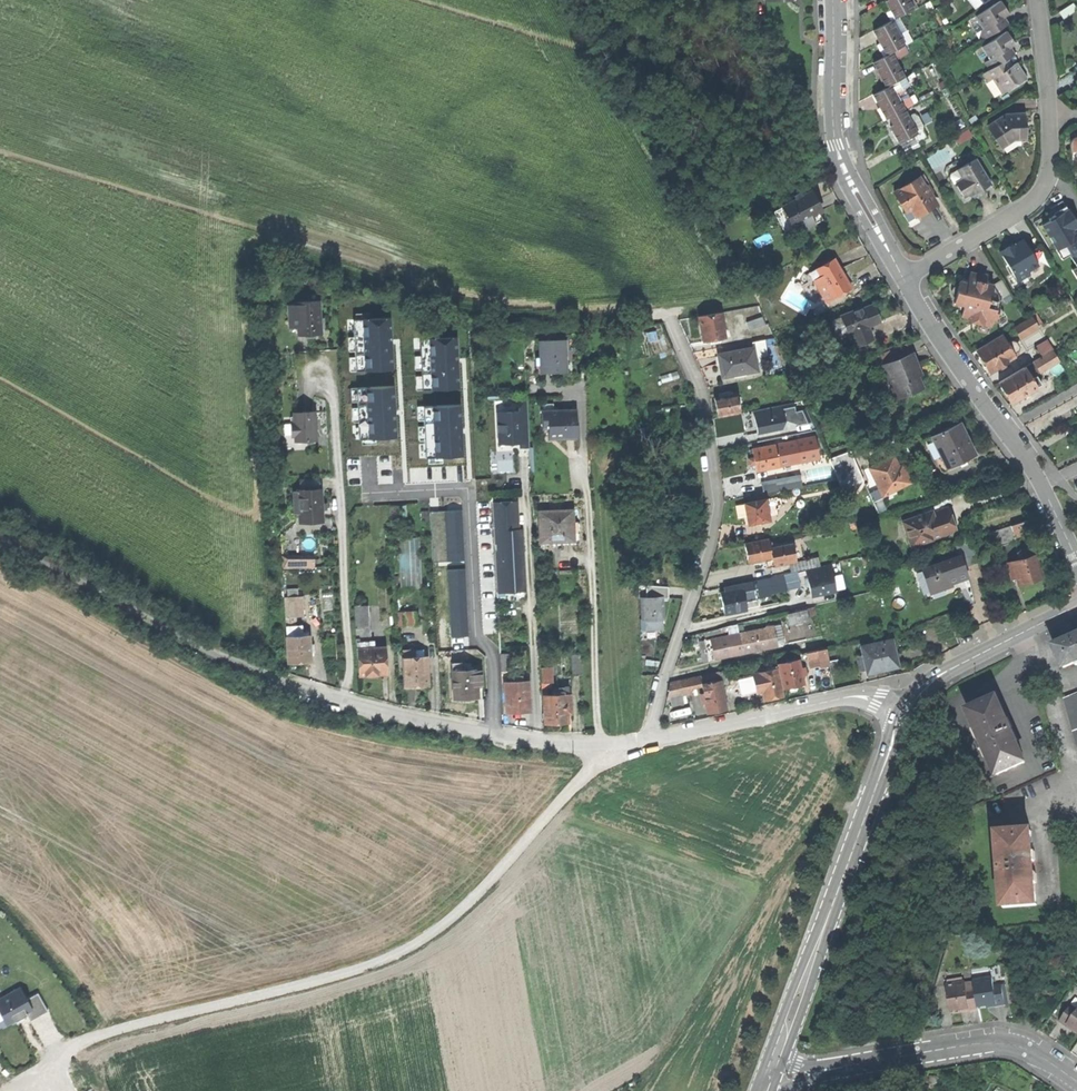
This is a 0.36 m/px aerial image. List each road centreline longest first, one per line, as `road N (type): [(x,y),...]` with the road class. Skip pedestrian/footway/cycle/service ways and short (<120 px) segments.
road 1 (track): [(600,746),(592,767),(513,857),(414,945),(344,973),(106,1034),(1,1090)]
road 2 (residential): [(649,740),(719,503),(703,394),(669,316)]
road 3 (residential): [(497,735),(492,660),(475,637),(467,489),(370,493)]
road 4 (track): [(350,703),(334,401),(318,369)]
road 5 (residential): [(905,281),(1034,472),(1076,561)]
road 6 (track): [(287,683),(196,645),(0,537)]
road 7 (residential): [(649,740),(852,697),(898,708)]
road 8 (residential): [(1050,116),(1049,174),(1035,198),(905,281)]
road 9 (residential): [(850,1066),(998,1044),(1029,1051),(1076,1082)]
road 10 (residential): [(287,683),(497,735)]
road 11 (secondary): [(834,903),(762,1069)]
road 12 (secondary): [(781,1067),(834,903)]
road 13 (residential): [(833,0),(833,120),(842,167)]
road 14 (residential): [(497,735),(576,746),(649,740)]
road 15 (secondary): [(834,903),(885,765)]

